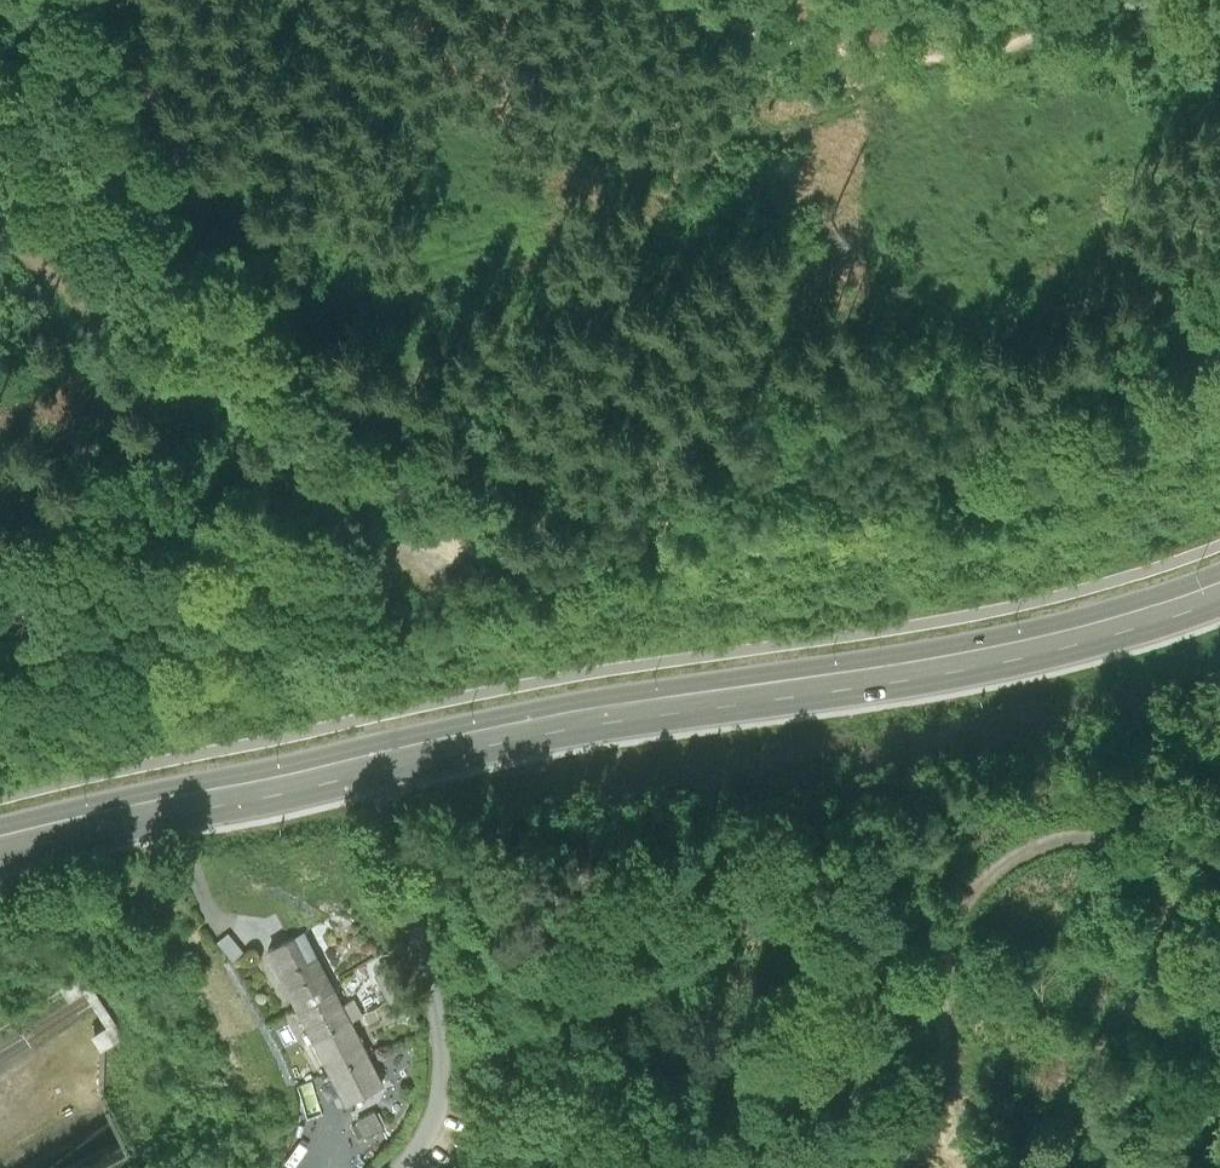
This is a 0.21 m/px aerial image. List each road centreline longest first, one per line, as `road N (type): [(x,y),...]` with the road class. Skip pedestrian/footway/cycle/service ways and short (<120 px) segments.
road 1 (primary): [(379,753),(976,661),(1127,626),(1219,592)]
road 2 (track): [(1199,1167),(1120,1140),(1101,1116),(1103,1044),(1164,941),(1169,911),(1168,883),(1153,857),(1109,833),(1042,838),(1009,853),(955,914),(941,965),(941,1010),(961,1137)]
road 3 (track): [(453,480),(276,301),(225,226),(111,0)]
road 4 (track): [(0,219),(84,294),(278,421),(372,514),(414,532),(451,529)]
road 5 (residential): [(379,753),(441,1074),(433,1115),(393,1167)]
road 6 (track): [(698,0),(741,23),(824,46),(920,57),(998,49),(1093,0)]
road 7 (primary): [(0,840),(379,753)]

